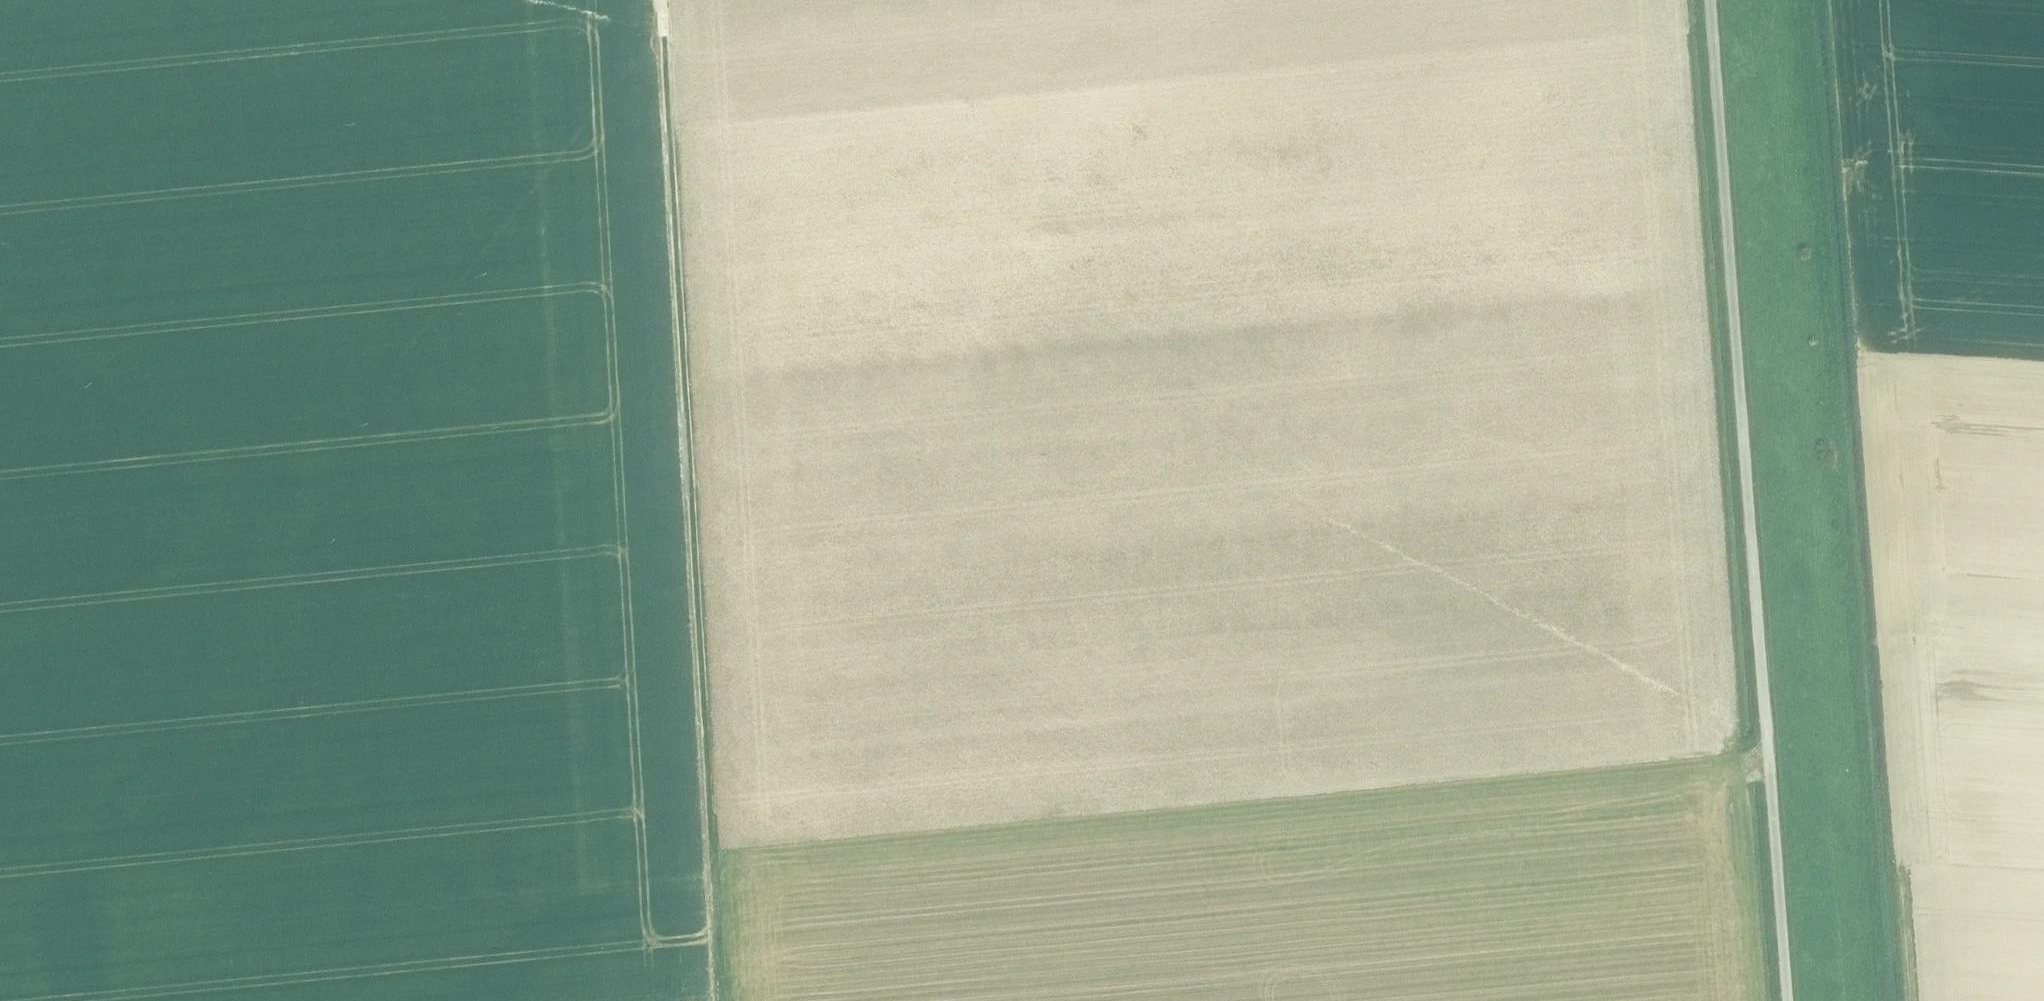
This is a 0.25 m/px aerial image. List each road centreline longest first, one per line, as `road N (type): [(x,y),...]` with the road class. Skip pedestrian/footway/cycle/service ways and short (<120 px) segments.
road 1 (unclassified): [(1779,1000),(1700,0)]
road 2 (track): [(661,0),(714,1000)]

